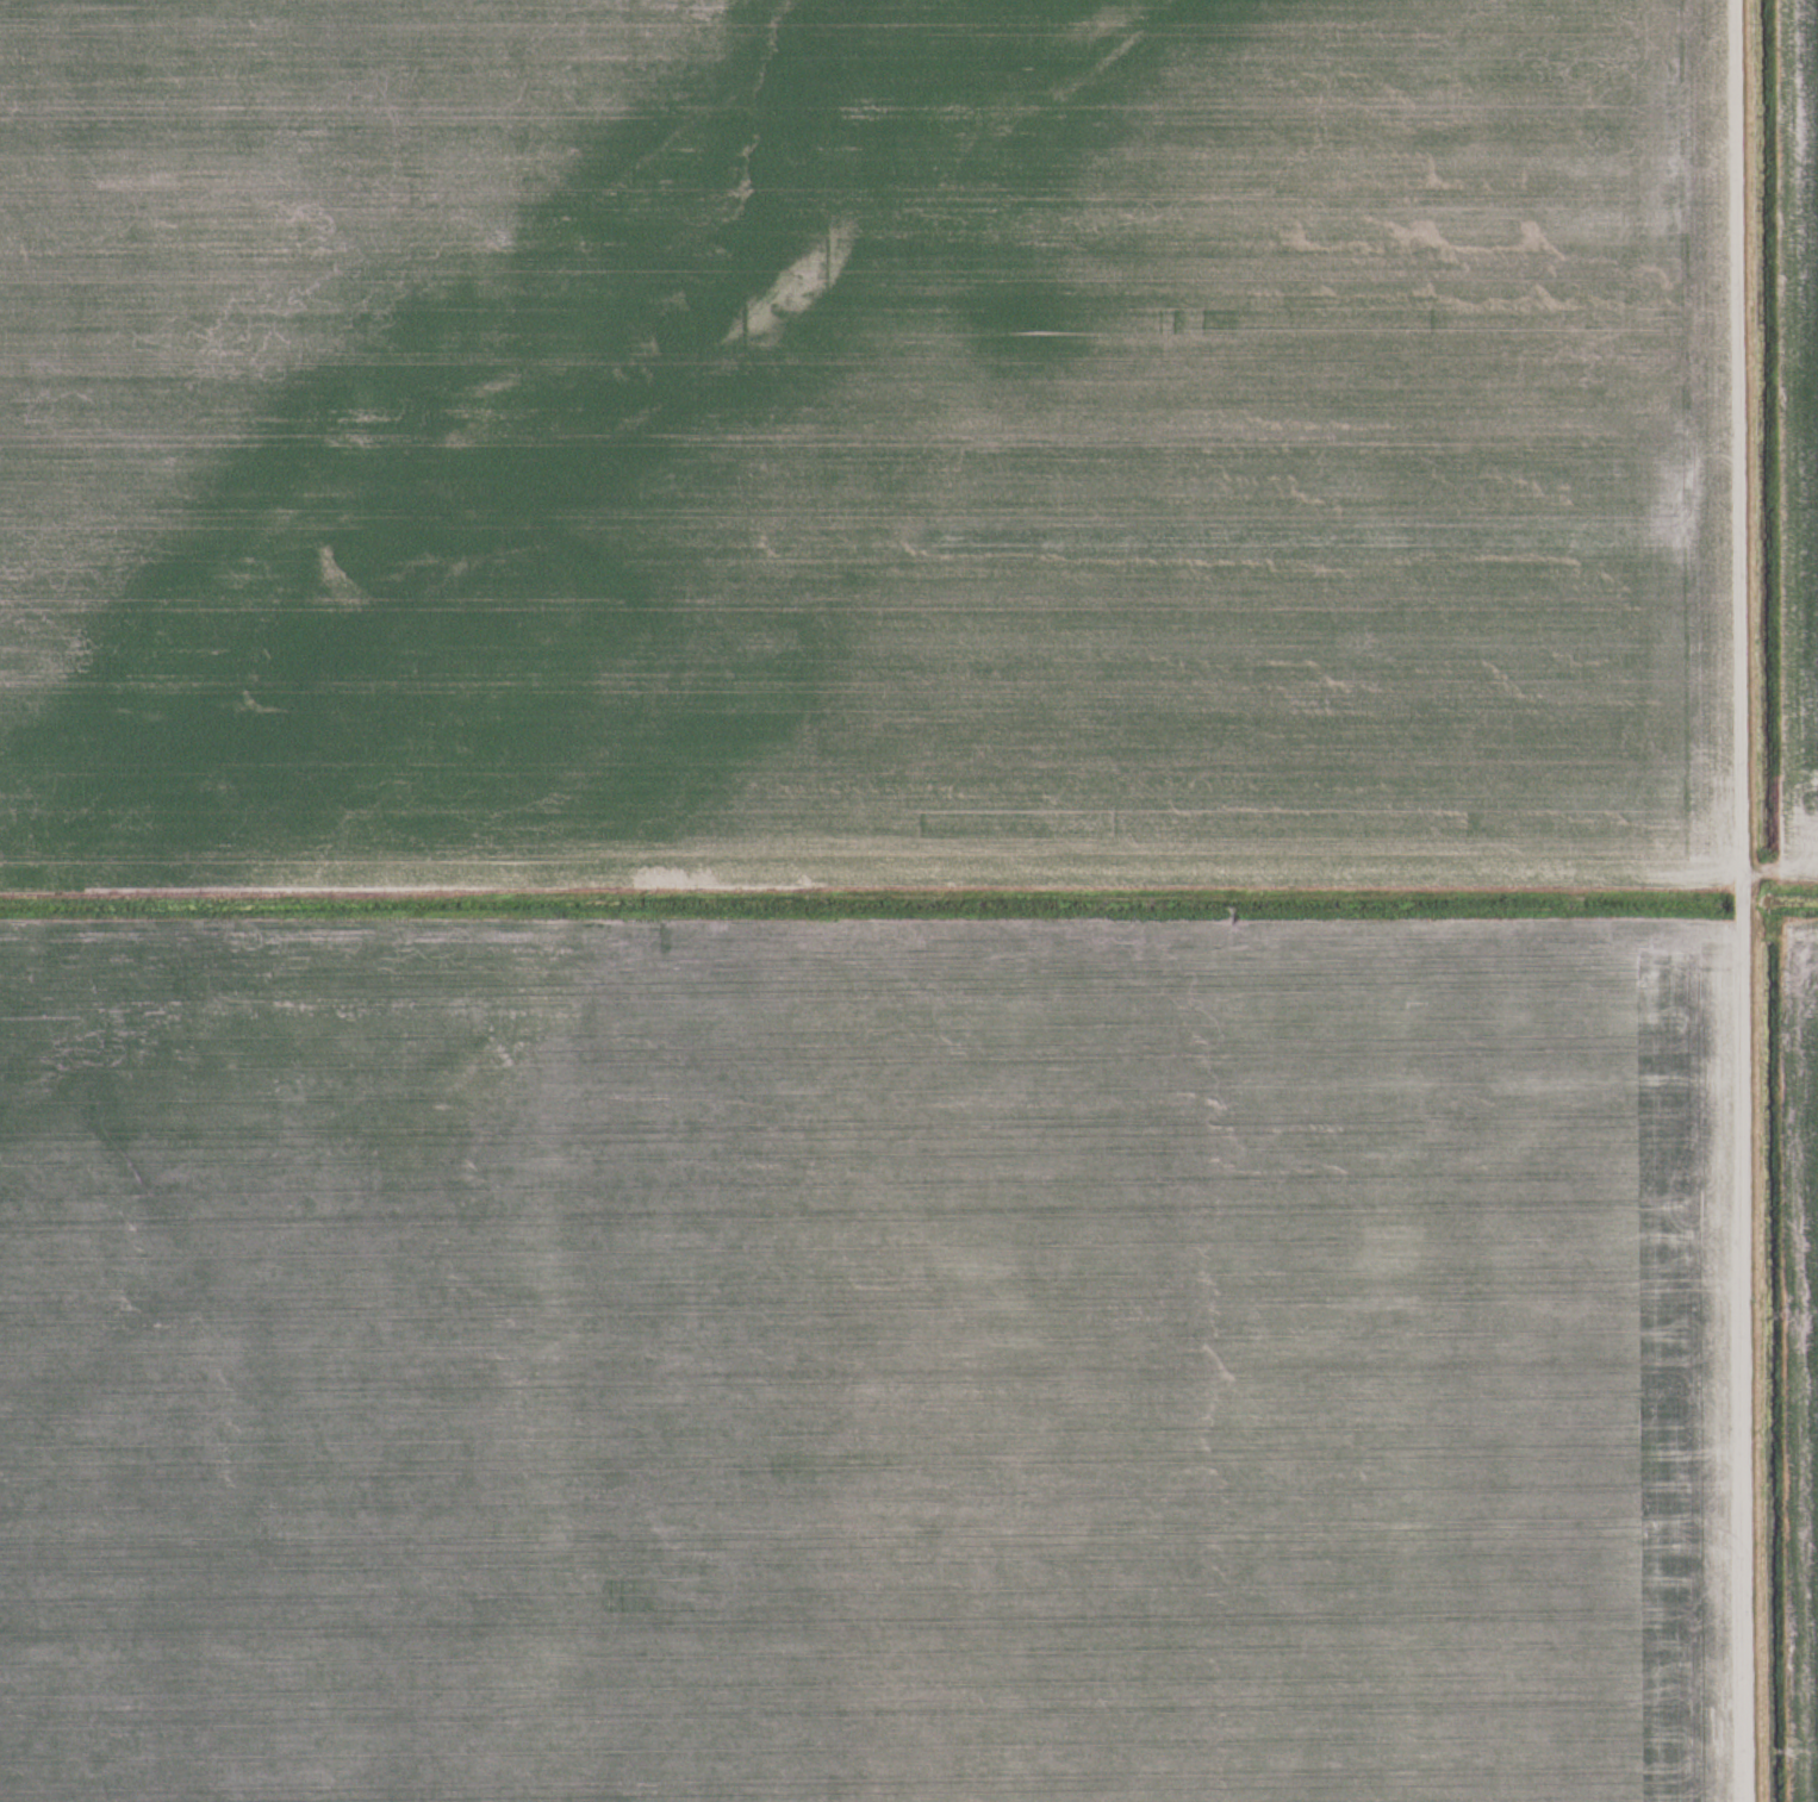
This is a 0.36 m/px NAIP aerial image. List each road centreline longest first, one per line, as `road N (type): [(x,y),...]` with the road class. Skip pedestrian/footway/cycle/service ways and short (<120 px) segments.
road 1 (residential): [(1753,1801),(1745,880)]
road 2 (track): [(1745,880),(1737,0)]

